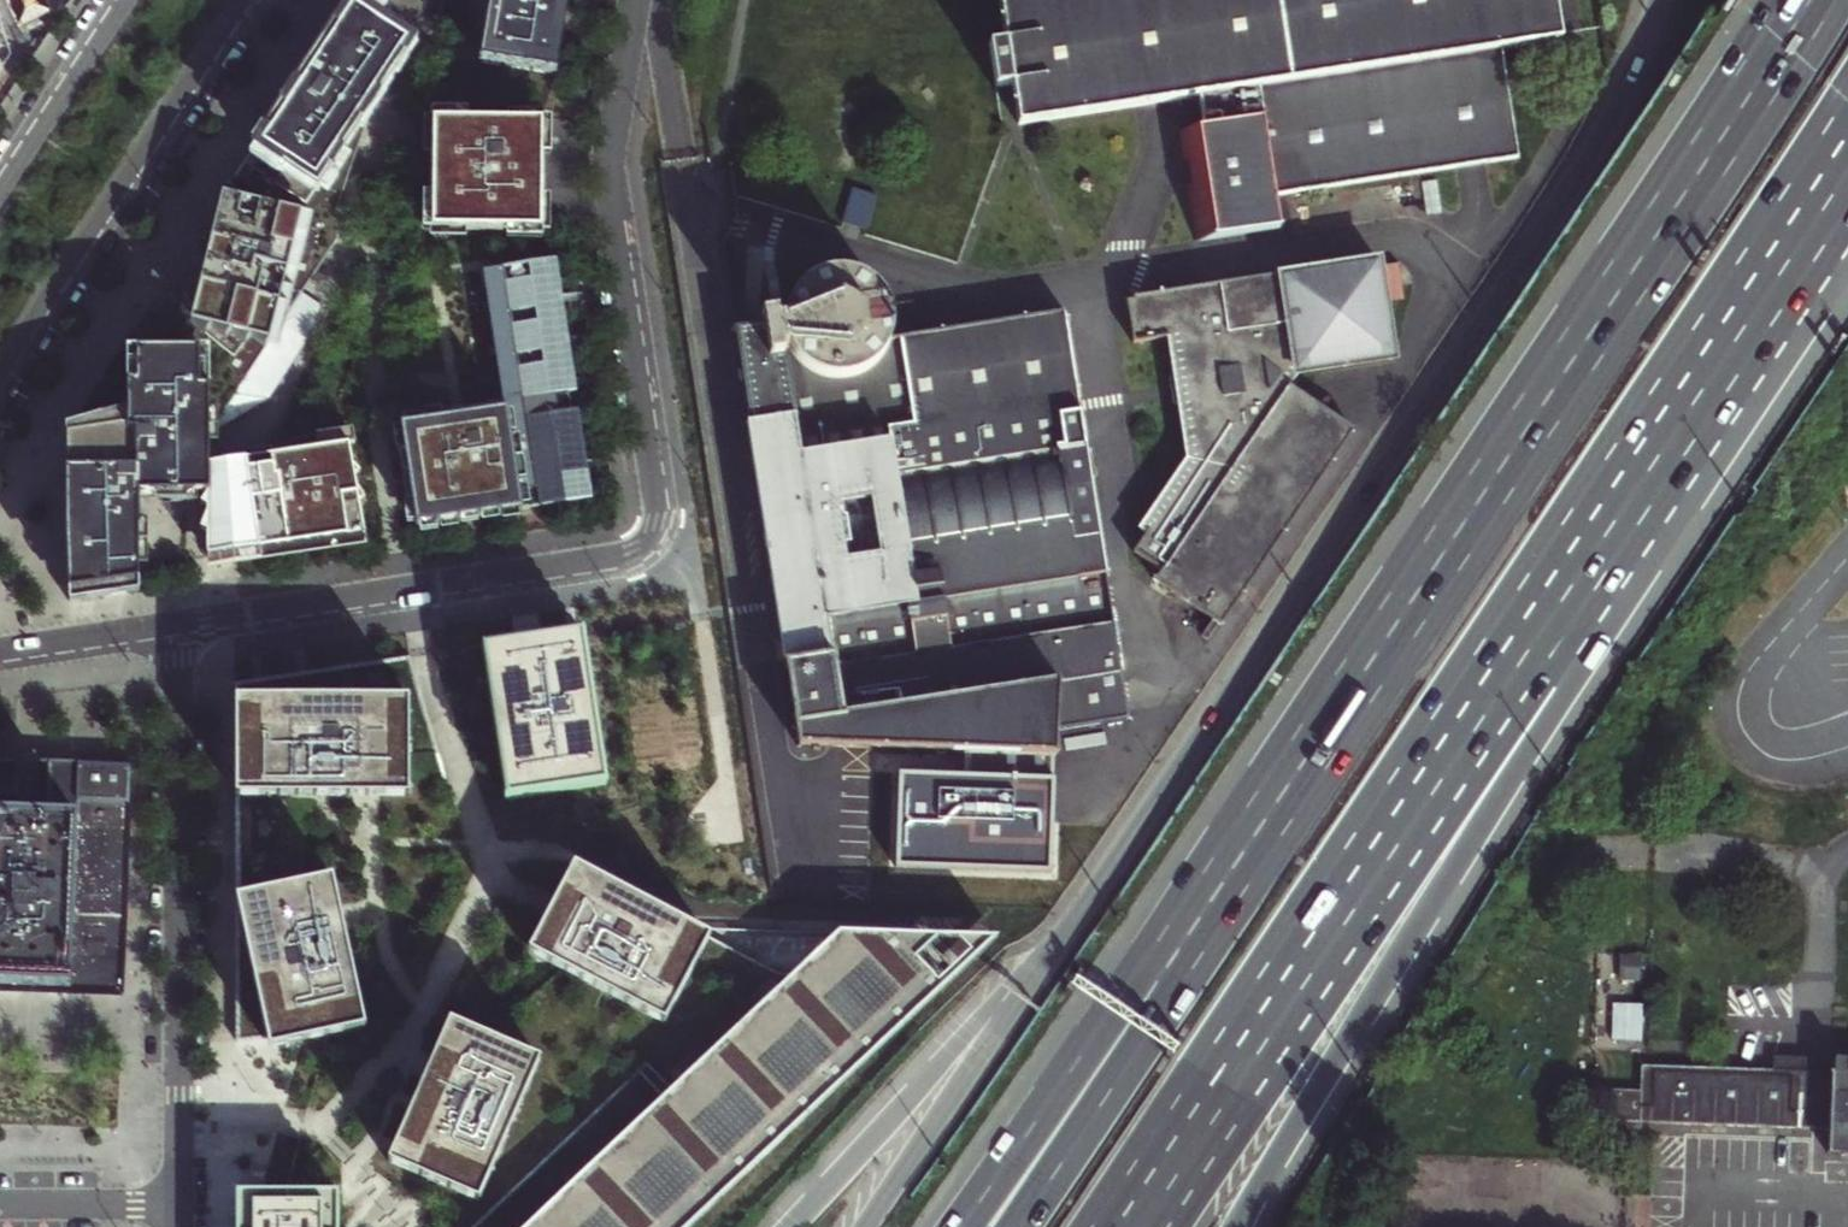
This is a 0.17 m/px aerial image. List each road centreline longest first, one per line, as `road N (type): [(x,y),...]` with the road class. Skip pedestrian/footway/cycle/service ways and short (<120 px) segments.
road 1 (trunk): [(1811,0),(1136,1014)]
road 2 (motorway): [(1661,0),(1622,101),(1578,176),(1030,984)]
road 3 (residential): [(634,0),(607,172),(659,513),(655,538),(618,557),(175,627)]
road 4 (trunk): [(1237,1226),(1563,699),(1646,533),(1716,356)]
road 5 (residential): [(175,627),(179,1183),(166,1199),(141,1207),(0,1206)]
road 6 (trunk): [(1338,911),(1716,356)]
road 7 (primary): [(0,368),(244,0)]
road 8 (trunk): [(1098,1226),(1338,911)]
road 9 (trunk): [(1142,1226),(1338,911)]
road 10 (trunk): [(1179,1226),(1222,1157),(1338,911)]
road 11 (trunk): [(1030,984),(1007,993),(791,1226)]
road 12 (motorway): [(1030,984),(866,1226)]
road 13 (motorway): [(1136,1014),(1049,1102),(959,1226)]
road 14 (trunk): [(1136,1014),(1087,1127),(1020,1226)]
road 15 (trunk): [(1716,356),(1847,153)]
road 16 (primary): [(127,0),(0,192)]
road 17 (residential): [(175,627),(0,654)]

